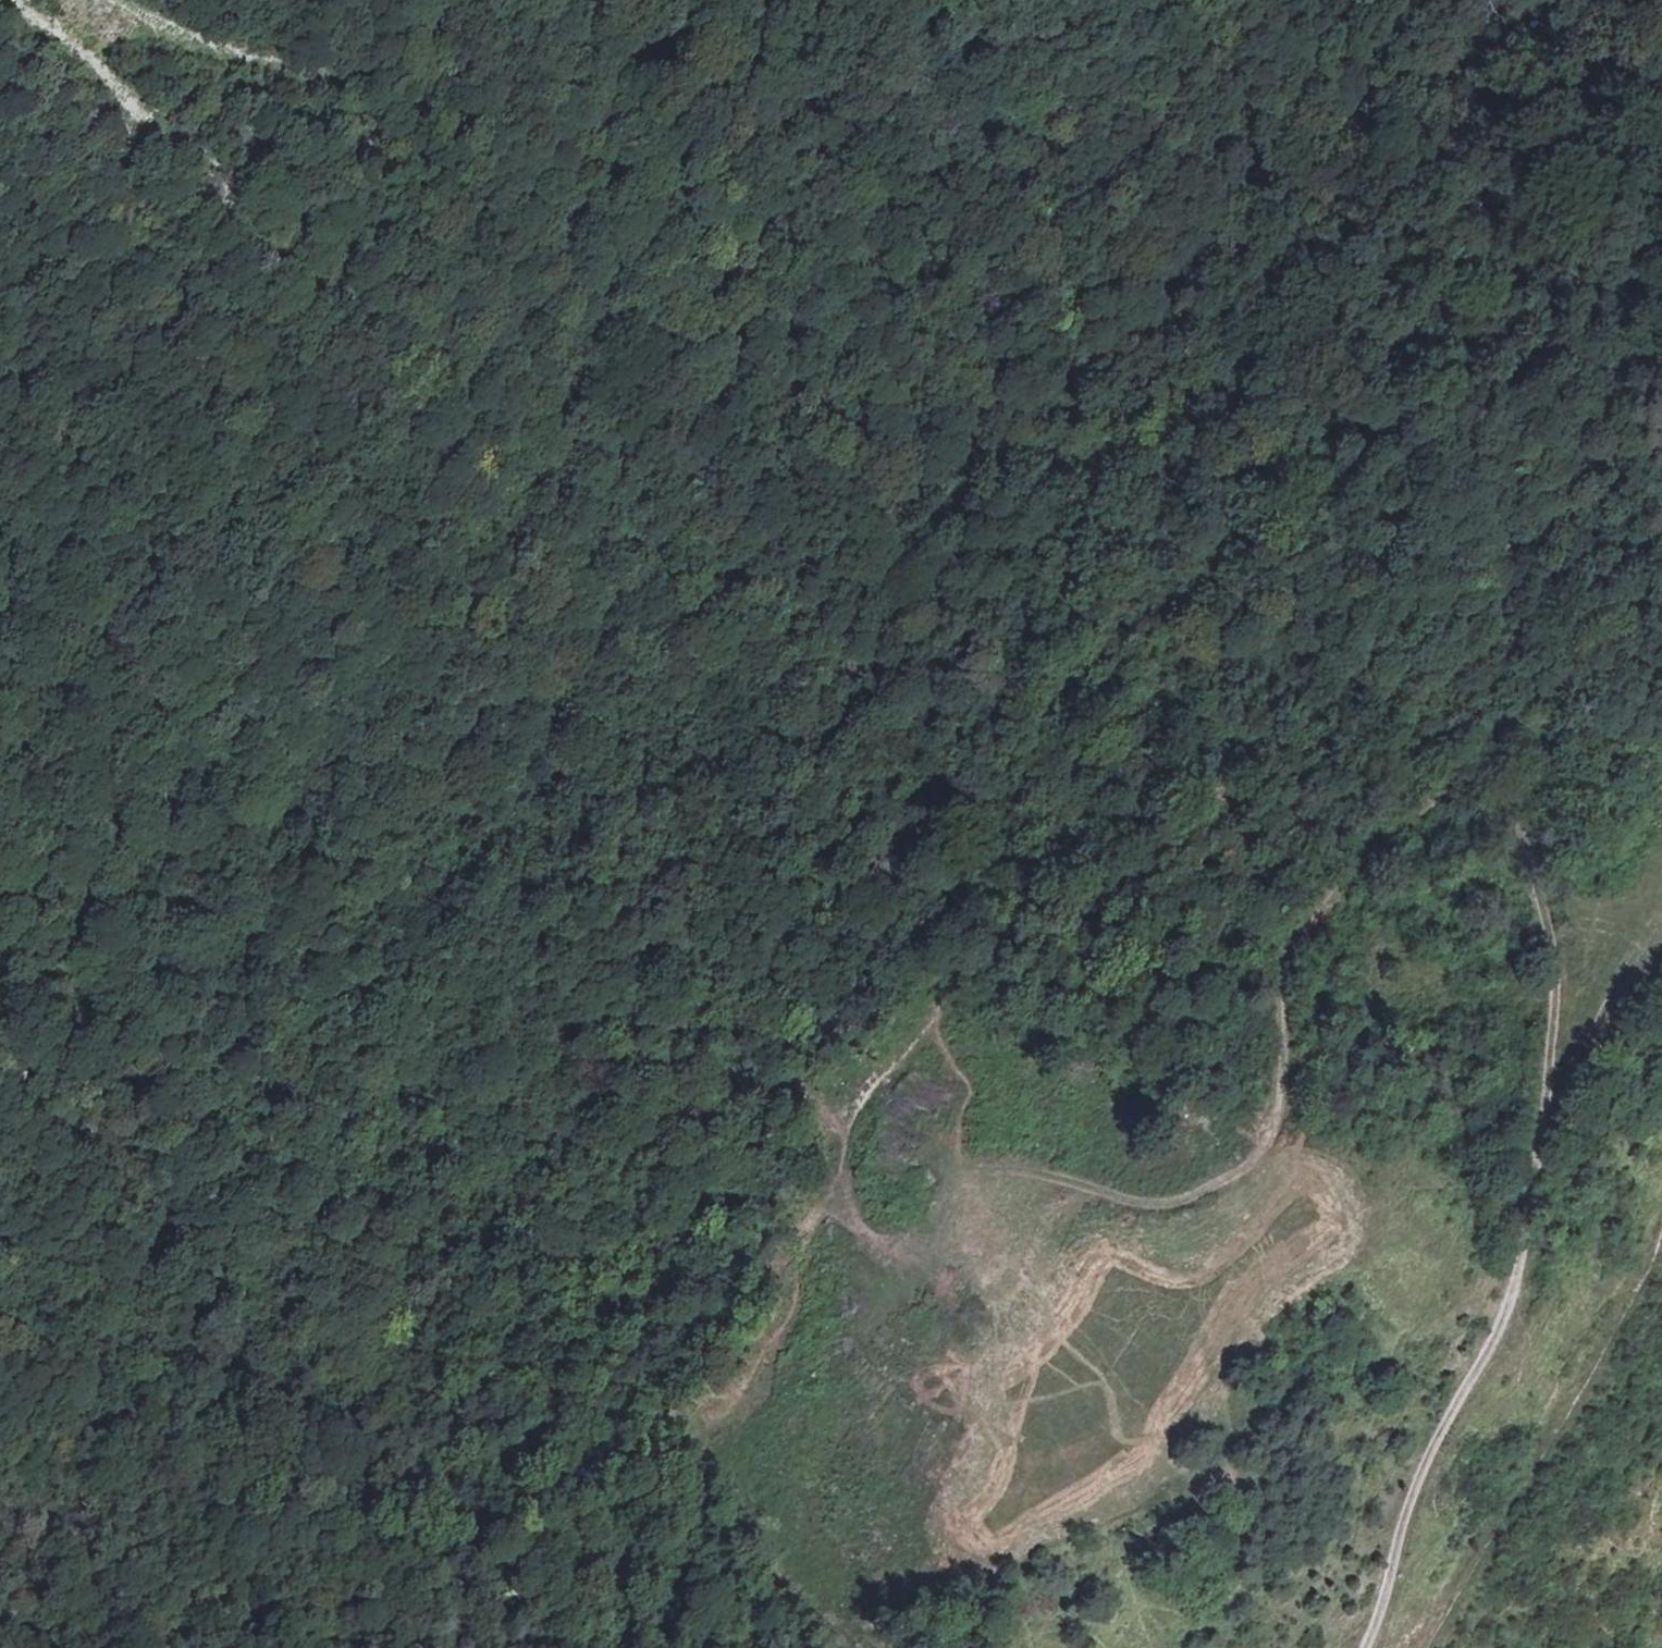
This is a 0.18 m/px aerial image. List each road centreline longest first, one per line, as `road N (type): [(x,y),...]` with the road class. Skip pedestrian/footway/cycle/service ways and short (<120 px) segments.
road 1 (track): [(1539,1168),(1553,956),(1511,797),(1474,750),(1430,804),(1378,835),(1331,883),(1281,951),(1273,1139),(1239,1182),(1187,1202),(1153,1204),(1048,1172),(904,1159)]
road 2 (track): [(1365,1647),(1417,1474),(1507,1309),(1539,1168)]

